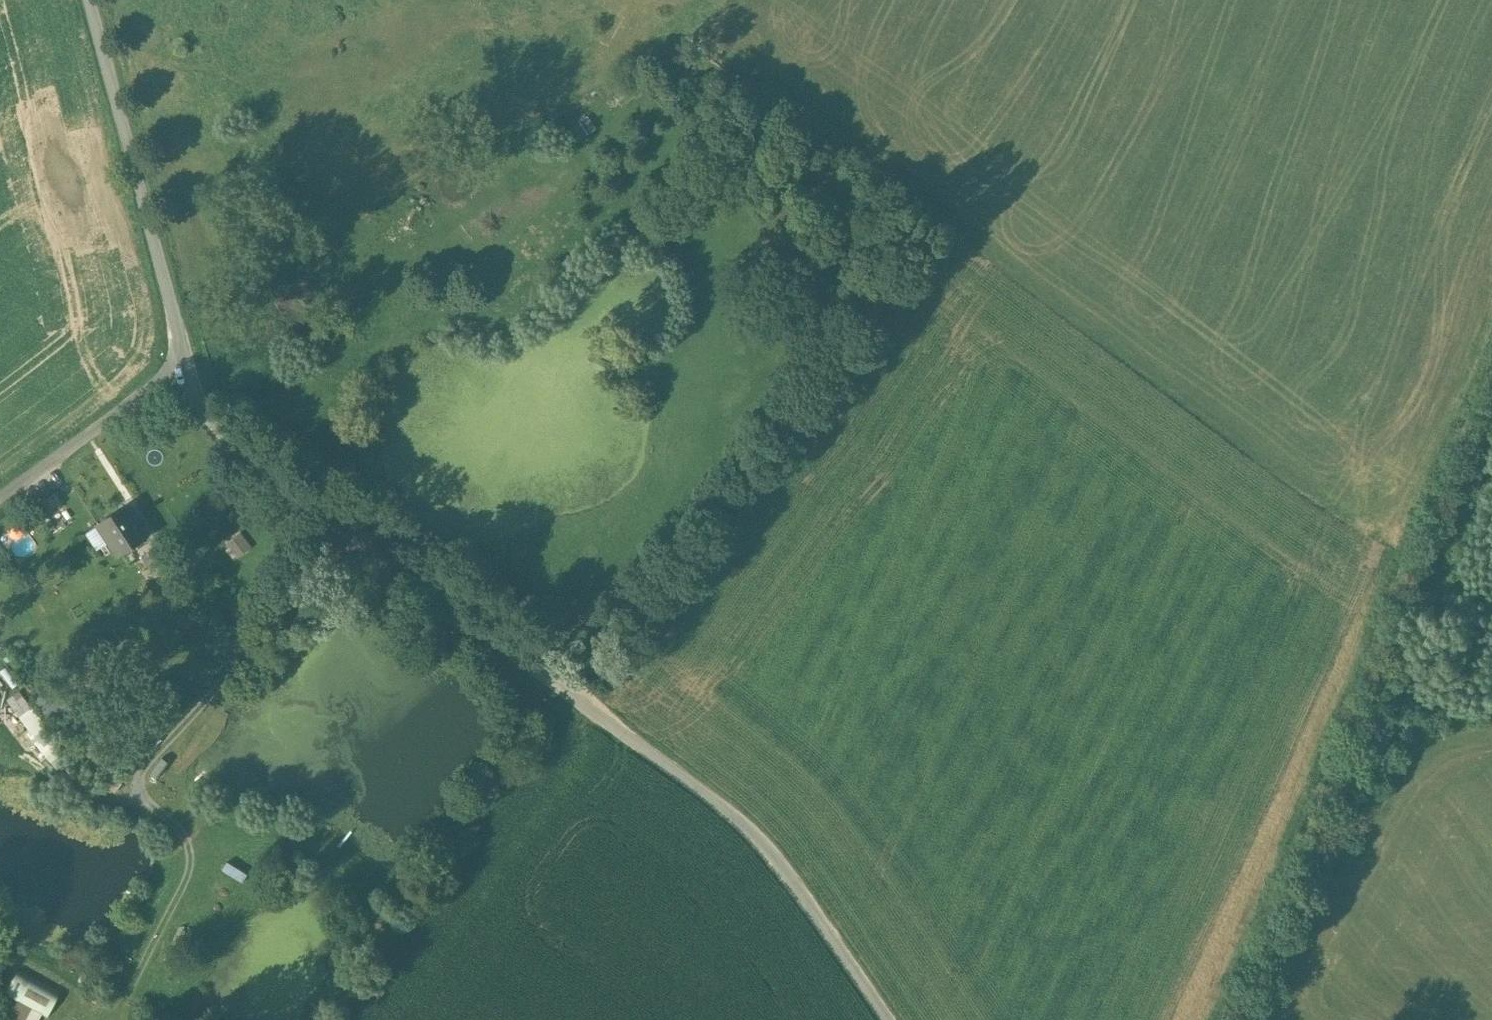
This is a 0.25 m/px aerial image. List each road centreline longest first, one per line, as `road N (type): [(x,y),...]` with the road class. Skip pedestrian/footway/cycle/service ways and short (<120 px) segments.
road 1 (unclassified): [(890,1019),(798,878),(752,826),(321,515),(230,437),(184,365)]
road 2 (unclassified): [(184,365),(170,282),(93,0)]
road 3 (residential): [(0,498),(184,365)]

